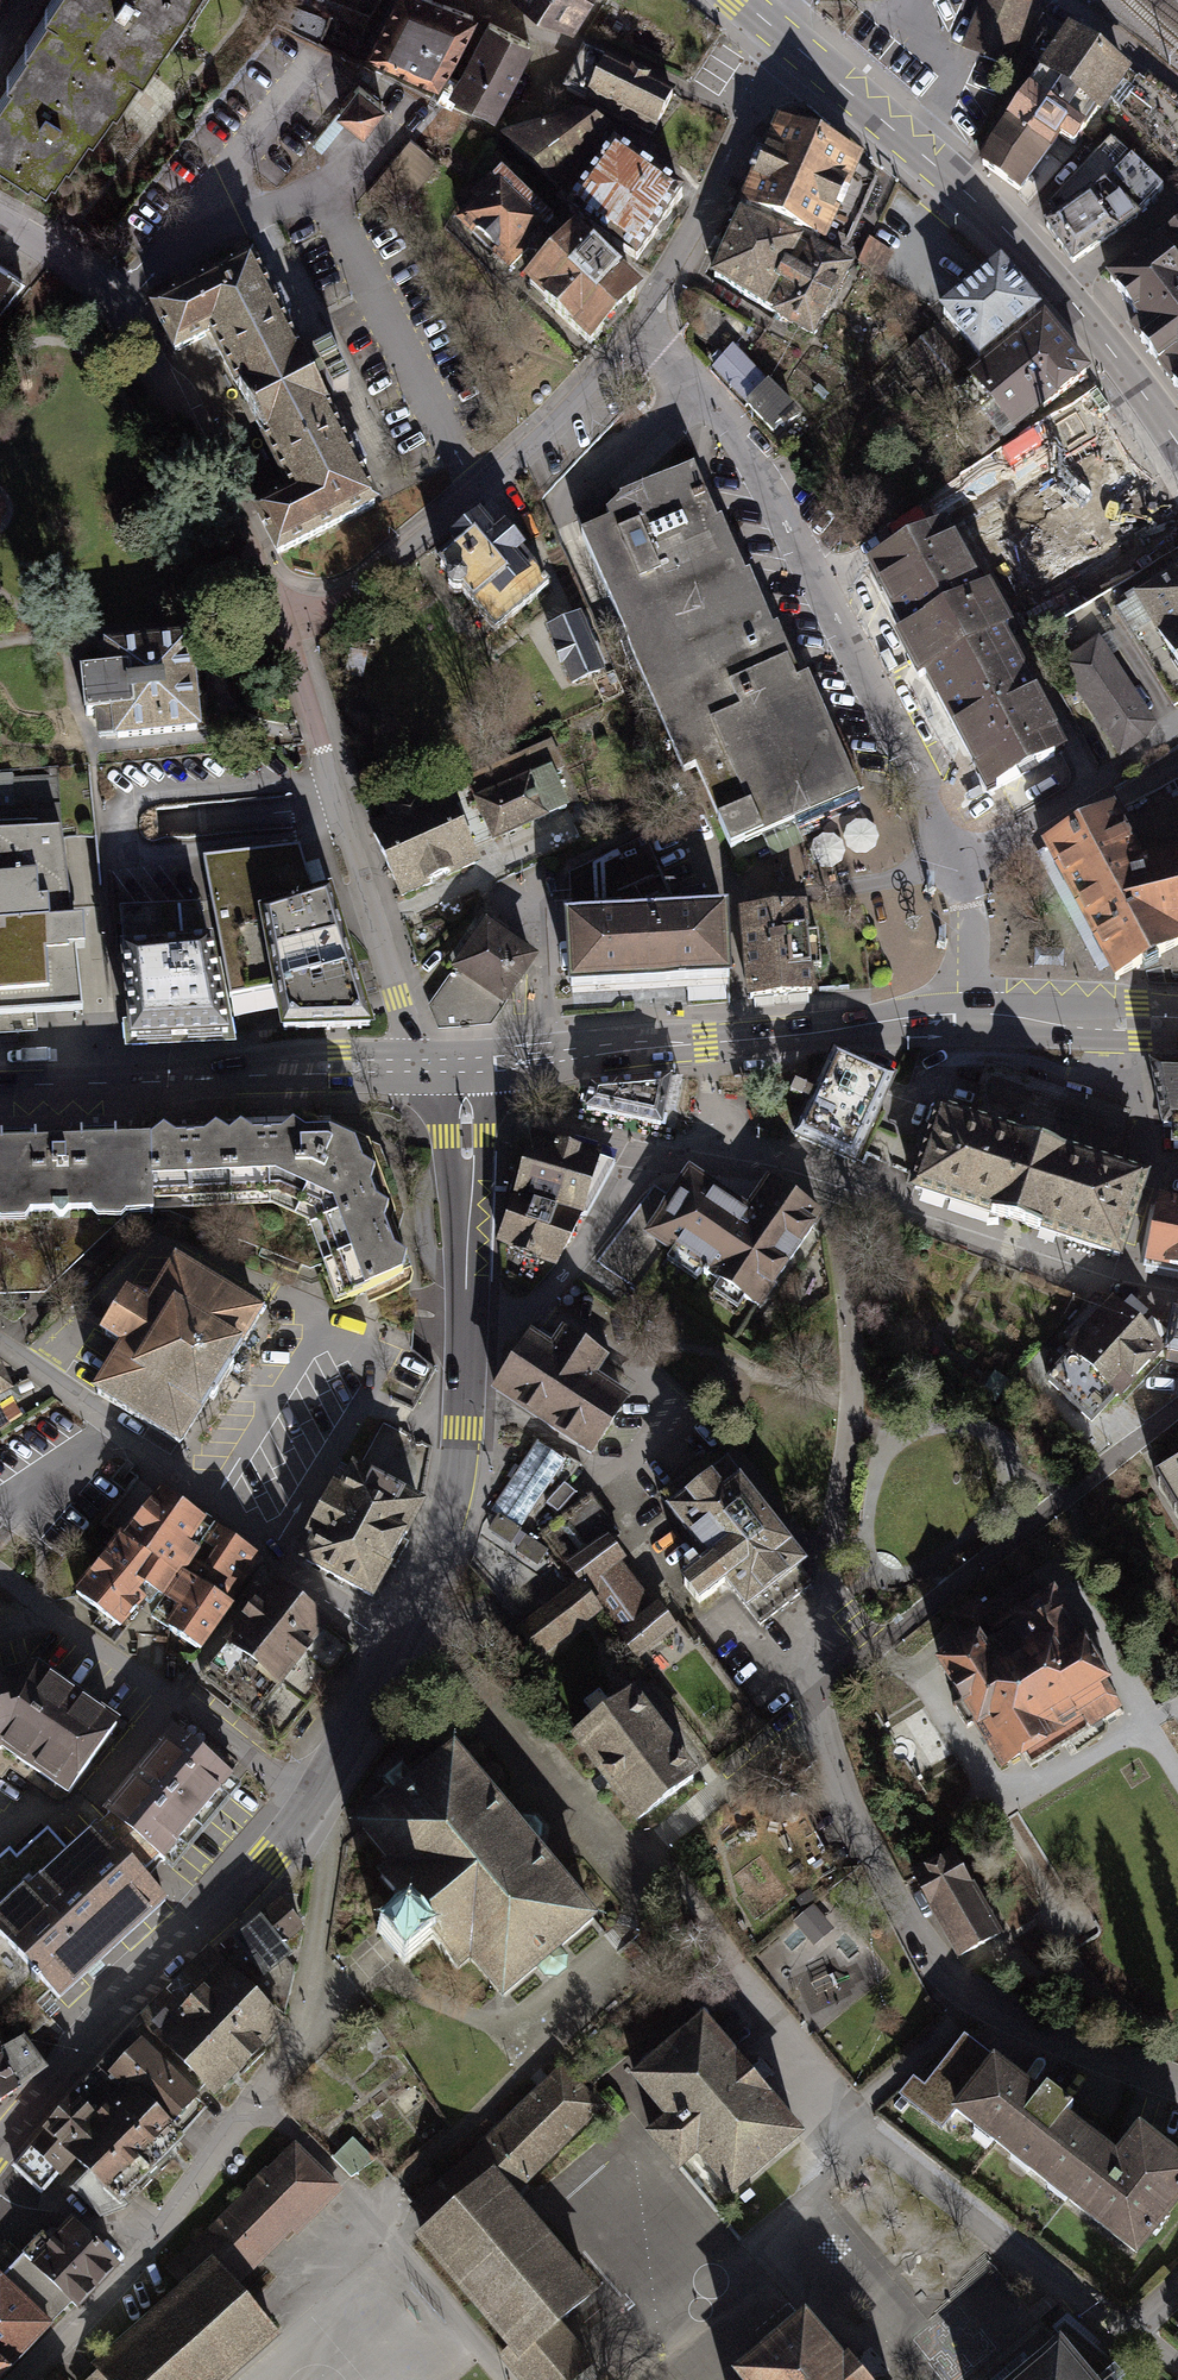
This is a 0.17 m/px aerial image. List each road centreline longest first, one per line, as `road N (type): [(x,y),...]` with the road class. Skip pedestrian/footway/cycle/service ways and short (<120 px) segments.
road 1 (residential): [(956,863),(749,445),(653,325)]
road 2 (residential): [(1177,2080),(984,2004),(951,1980),(872,1857),(826,1742),(820,1686)]
road 3 (secondary): [(976,1014),(461,1067)]
road 4 (residential): [(283,621),(140,343),(111,301),(48,242),(0,219)]
road 5 (residential): [(317,1799),(327,1860),(309,2016),(264,2107),(236,2126),(159,2239)]
road 6 (unclassified): [(653,325),(440,530),(366,583),(283,621)]
road 7 (tertiary): [(0,2145),(99,2029),(270,1859),(317,1799)]
road 8 (residential): [(411,1066),(283,621)]
road 9 (residential): [(820,1686),(1177,1415)]
road 10 (secondary): [(411,1066),(0,1086)]
road 11 (residential): [(541,1294),(691,1401),(826,1566)]
road 12 (residential): [(826,1566),(849,1447),(855,1335),(842,1175)]
road 13 (residential): [(101,1419),(276,1546),(292,1578),(403,1635)]
road 14 (residential): [(842,1175),(1177,1287)]
road 15 (primary): [(804,54),(937,166),(1059,287)]
road 16 (residential): [(49,1617),(317,1799)]
road 17 (tertiary): [(403,1635),(454,1494),(468,1323)]
road 18 (residential): [(748,120),(617,55),(465,0)]
road 19 (residential): [(956,863),(1177,730)]
road 20 (tertiary): [(468,1323),(461,1067)]
road 21 (unclassified): [(653,325),(659,288),(748,120)]
road 22 (primary): [(1059,287),(1177,449)]
road 23 (residential): [(159,2239),(18,2379)]
road 24 (tertiary): [(317,1799),(403,1635)]
road 25 (residential): [(541,1294),(596,1237),(649,1146)]
road 26 (residential): [(159,2239),(0,2213)]
road 27 (residential): [(976,1014),(968,903),(956,863)]
road 28 (residential): [(1177,201),(1059,287)]
road 29 (residential): [(704,1152),(842,1175)]
road 30 (residential): [(101,1419),(0,1335)]

